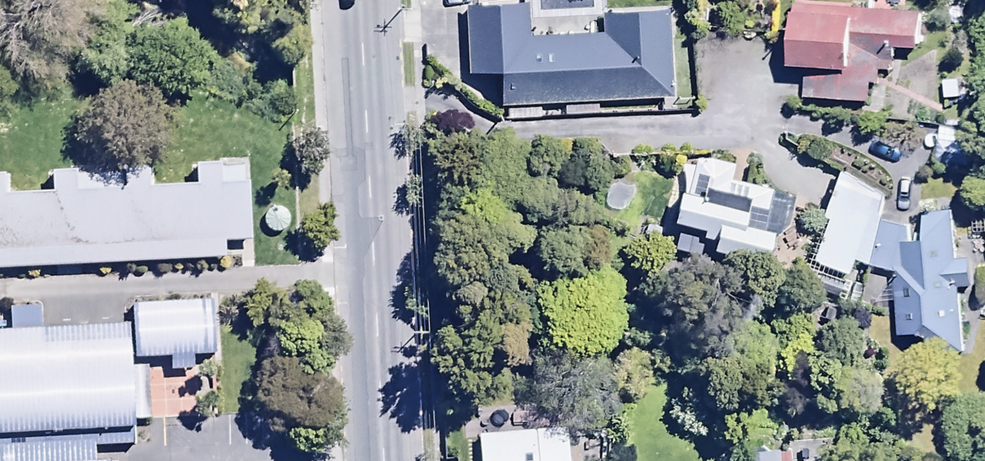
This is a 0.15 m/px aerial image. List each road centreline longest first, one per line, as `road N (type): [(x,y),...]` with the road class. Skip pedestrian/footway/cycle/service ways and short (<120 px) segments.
road 1 (tertiary): [(358,0),(380,460)]

